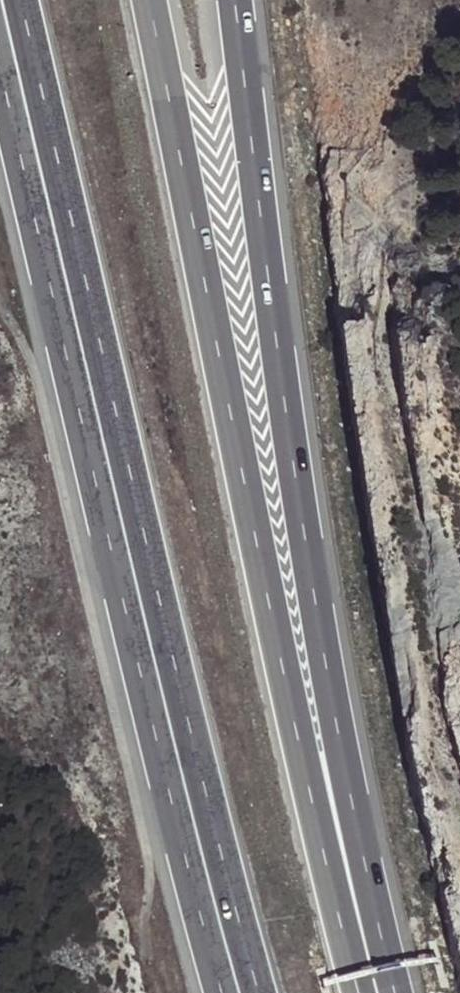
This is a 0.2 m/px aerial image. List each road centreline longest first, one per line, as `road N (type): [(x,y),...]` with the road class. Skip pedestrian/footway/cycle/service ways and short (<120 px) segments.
road 1 (motorway): [(25,0),(182,689),(262,992)]
road 2 (motorway): [(370,979),(328,861),(298,734),(151,0)]
road 3 (motorway): [(370,979),(360,853),(300,492),(236,0)]
road 4 (motorway): [(0,69),(223,992)]

